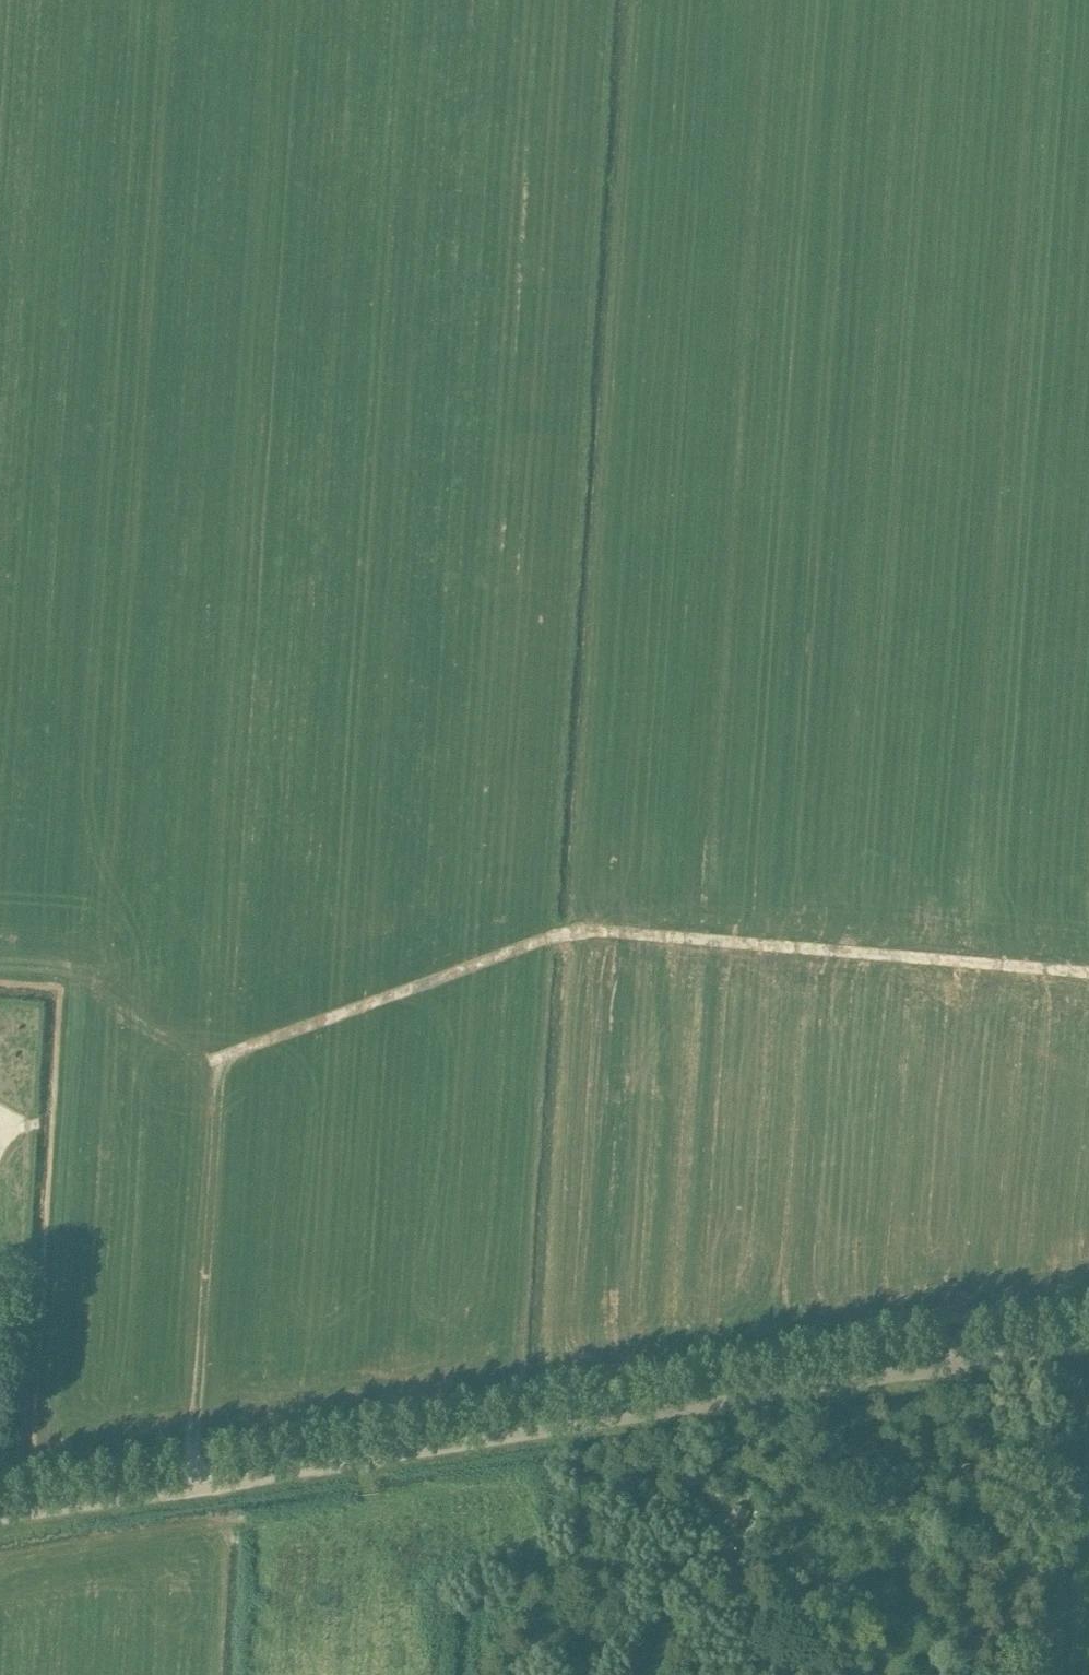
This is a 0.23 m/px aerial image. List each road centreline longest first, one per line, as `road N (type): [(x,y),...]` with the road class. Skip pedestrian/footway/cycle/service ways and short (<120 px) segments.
road 1 (unclassified): [(0,1517),(1088,1344)]

